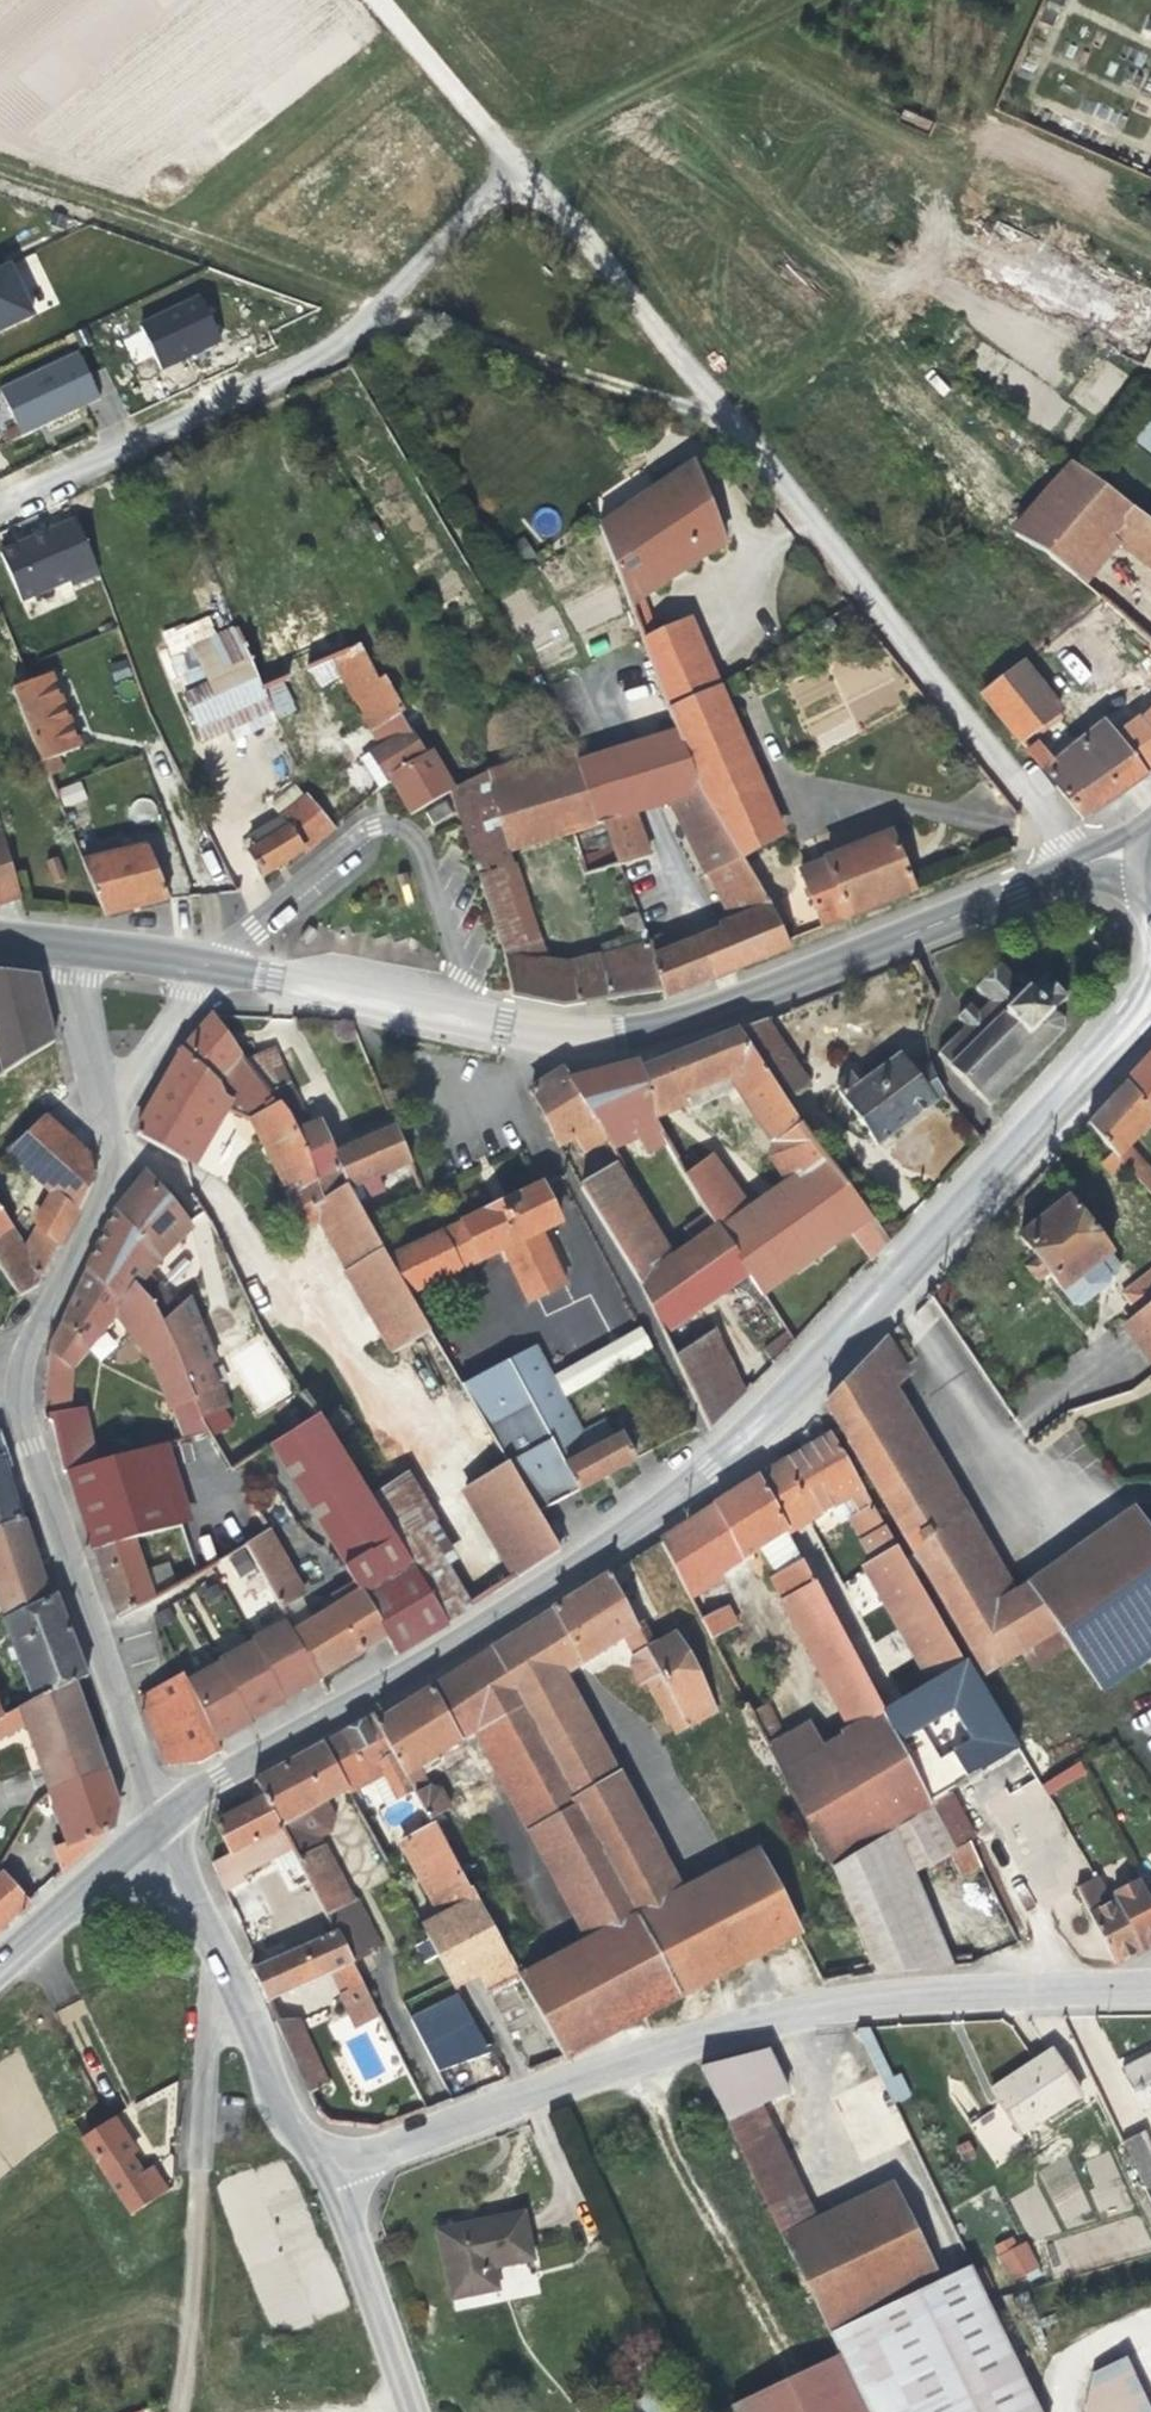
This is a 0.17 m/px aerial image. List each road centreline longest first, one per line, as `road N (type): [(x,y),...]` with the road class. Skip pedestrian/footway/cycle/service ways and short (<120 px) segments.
road 1 (secondary): [(166,1823),(230,1769),(568,1572),(704,1472),(813,1372),(1150,1001)]
road 2 (track): [(375,0),(741,433),(365,303)]
road 3 (track): [(800,0),(500,147),(429,205),(365,303),(266,389),(0,504)]
road 4 (residential): [(333,2167),(653,2052),(835,2009),(965,1995),(1150,1992)]
road 5 (tertiary): [(462,1011),(593,1035),(661,1028),(1037,874),(1085,867)]
road 6 (unclassified): [(741,433),(1085,867)]
road 7 (residential): [(10,1379),(96,1650),(166,1823)]
road 8 (residential): [(462,1011),(463,969),(414,831),(392,823),(375,828),(251,931),(234,970)]
road 9 (track): [(0,171),(365,303)]
road 10 (residential): [(166,1823),(291,2127),(333,2167)]
road 11 (residential): [(106,1113),(119,1167),(10,1379)]
road 12 (residential): [(333,2167),(417,2411)]
road 13 (tertiary): [(234,970),(462,1011)]
road 14 (secondary): [(0,1966),(166,1823)]
road 15 (residential): [(106,1113),(207,965)]
road 16 (residential): [(70,951),(106,1113)]
road 17 (tertiary): [(70,951),(207,965)]

